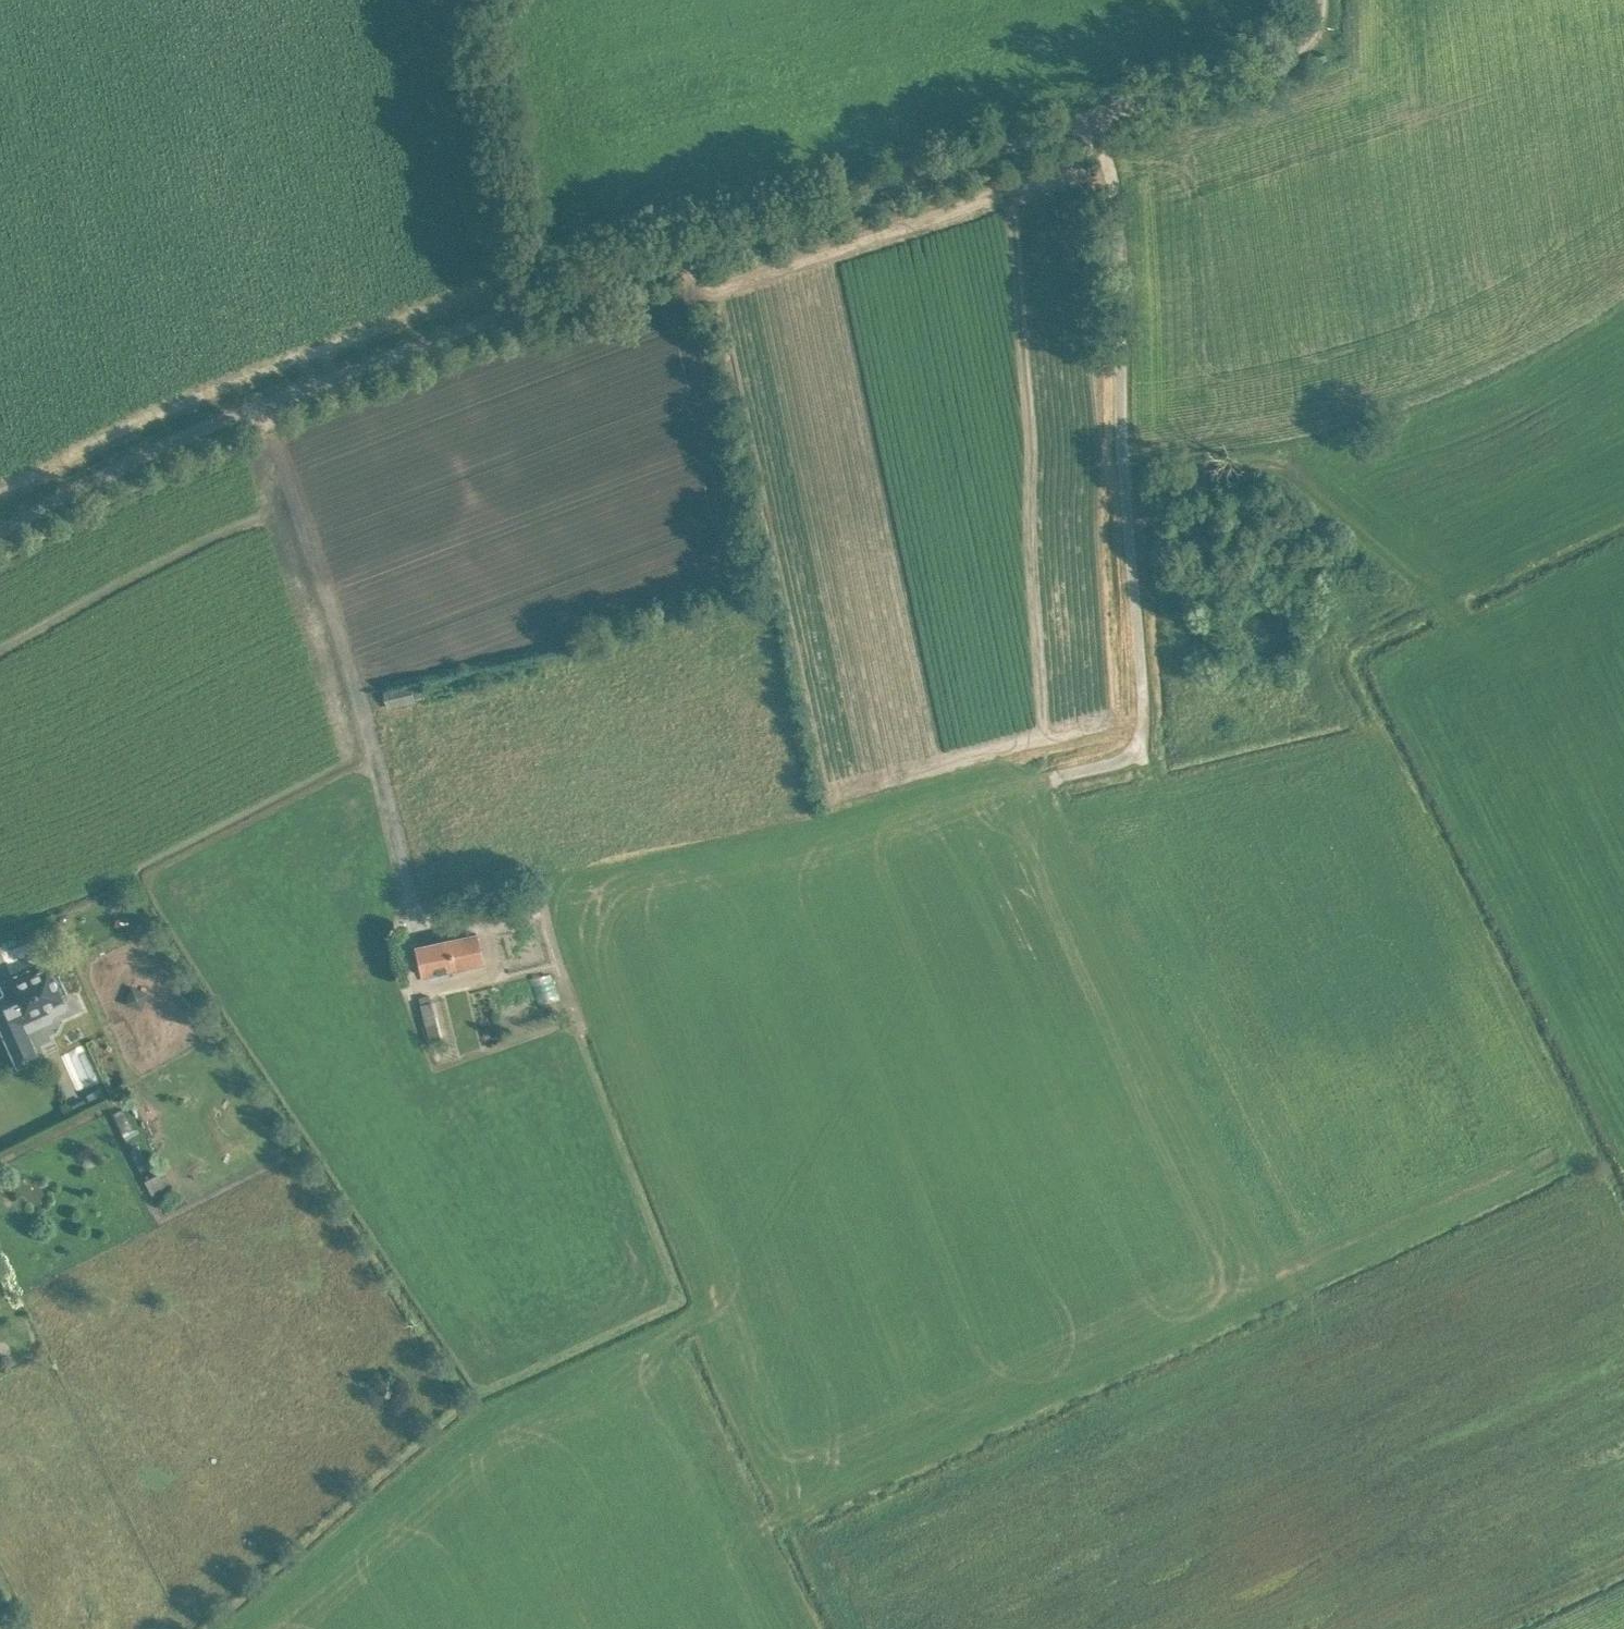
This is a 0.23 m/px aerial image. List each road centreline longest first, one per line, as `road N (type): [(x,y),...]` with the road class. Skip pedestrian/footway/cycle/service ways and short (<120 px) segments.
road 1 (unclassified): [(0,540),(189,438),(1117,123)]
road 2 (unclassified): [(1083,782),(1137,763),(1153,724),(1117,123)]
road 3 (unclassified): [(1117,123),(1311,52),(1332,28),(1332,0)]

